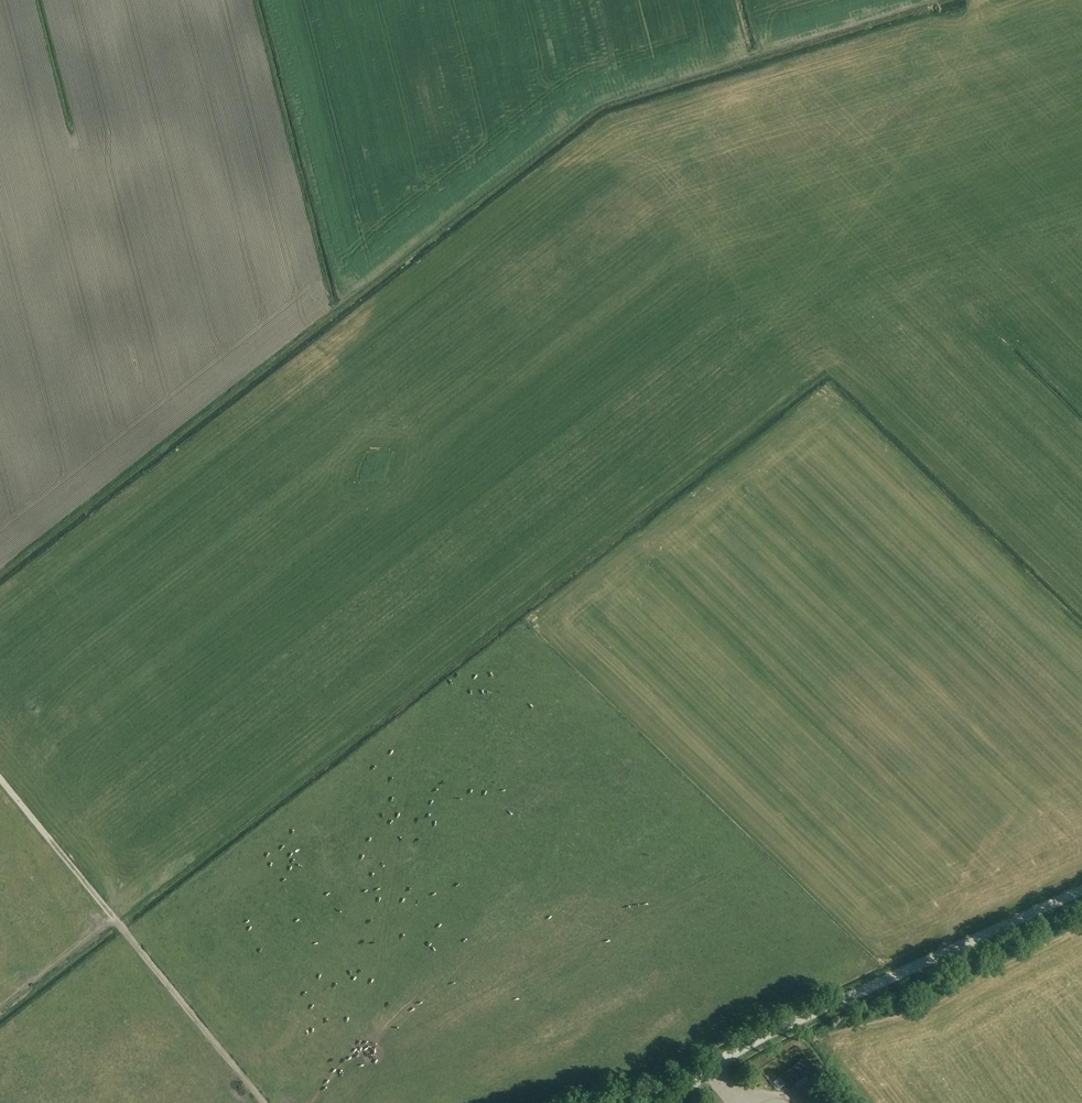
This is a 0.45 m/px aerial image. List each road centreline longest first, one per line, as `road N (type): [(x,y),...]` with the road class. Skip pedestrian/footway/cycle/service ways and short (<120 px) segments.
road 1 (unclassified): [(671,1102),(700,1074),(777,1030),(1081,890)]

